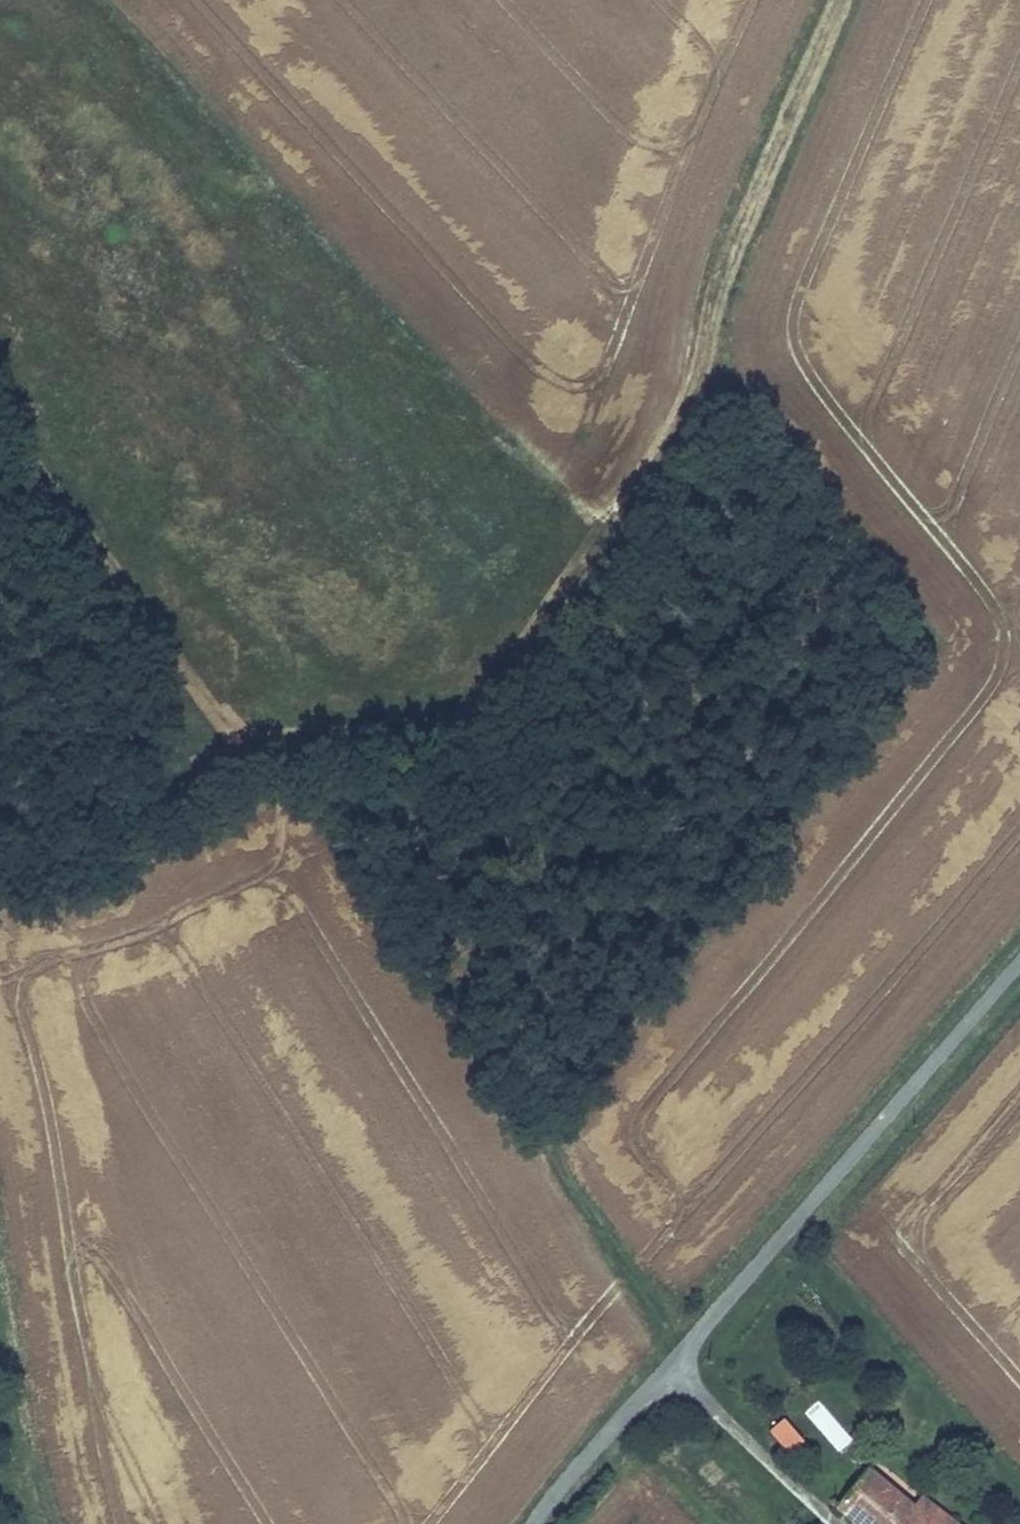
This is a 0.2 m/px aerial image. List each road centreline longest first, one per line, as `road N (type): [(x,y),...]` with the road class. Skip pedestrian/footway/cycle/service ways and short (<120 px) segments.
road 1 (track): [(464,705),(500,678),(572,594),(689,412),(730,269),(843,0)]
road 2 (unclassified): [(535,1523),(1019,964)]

